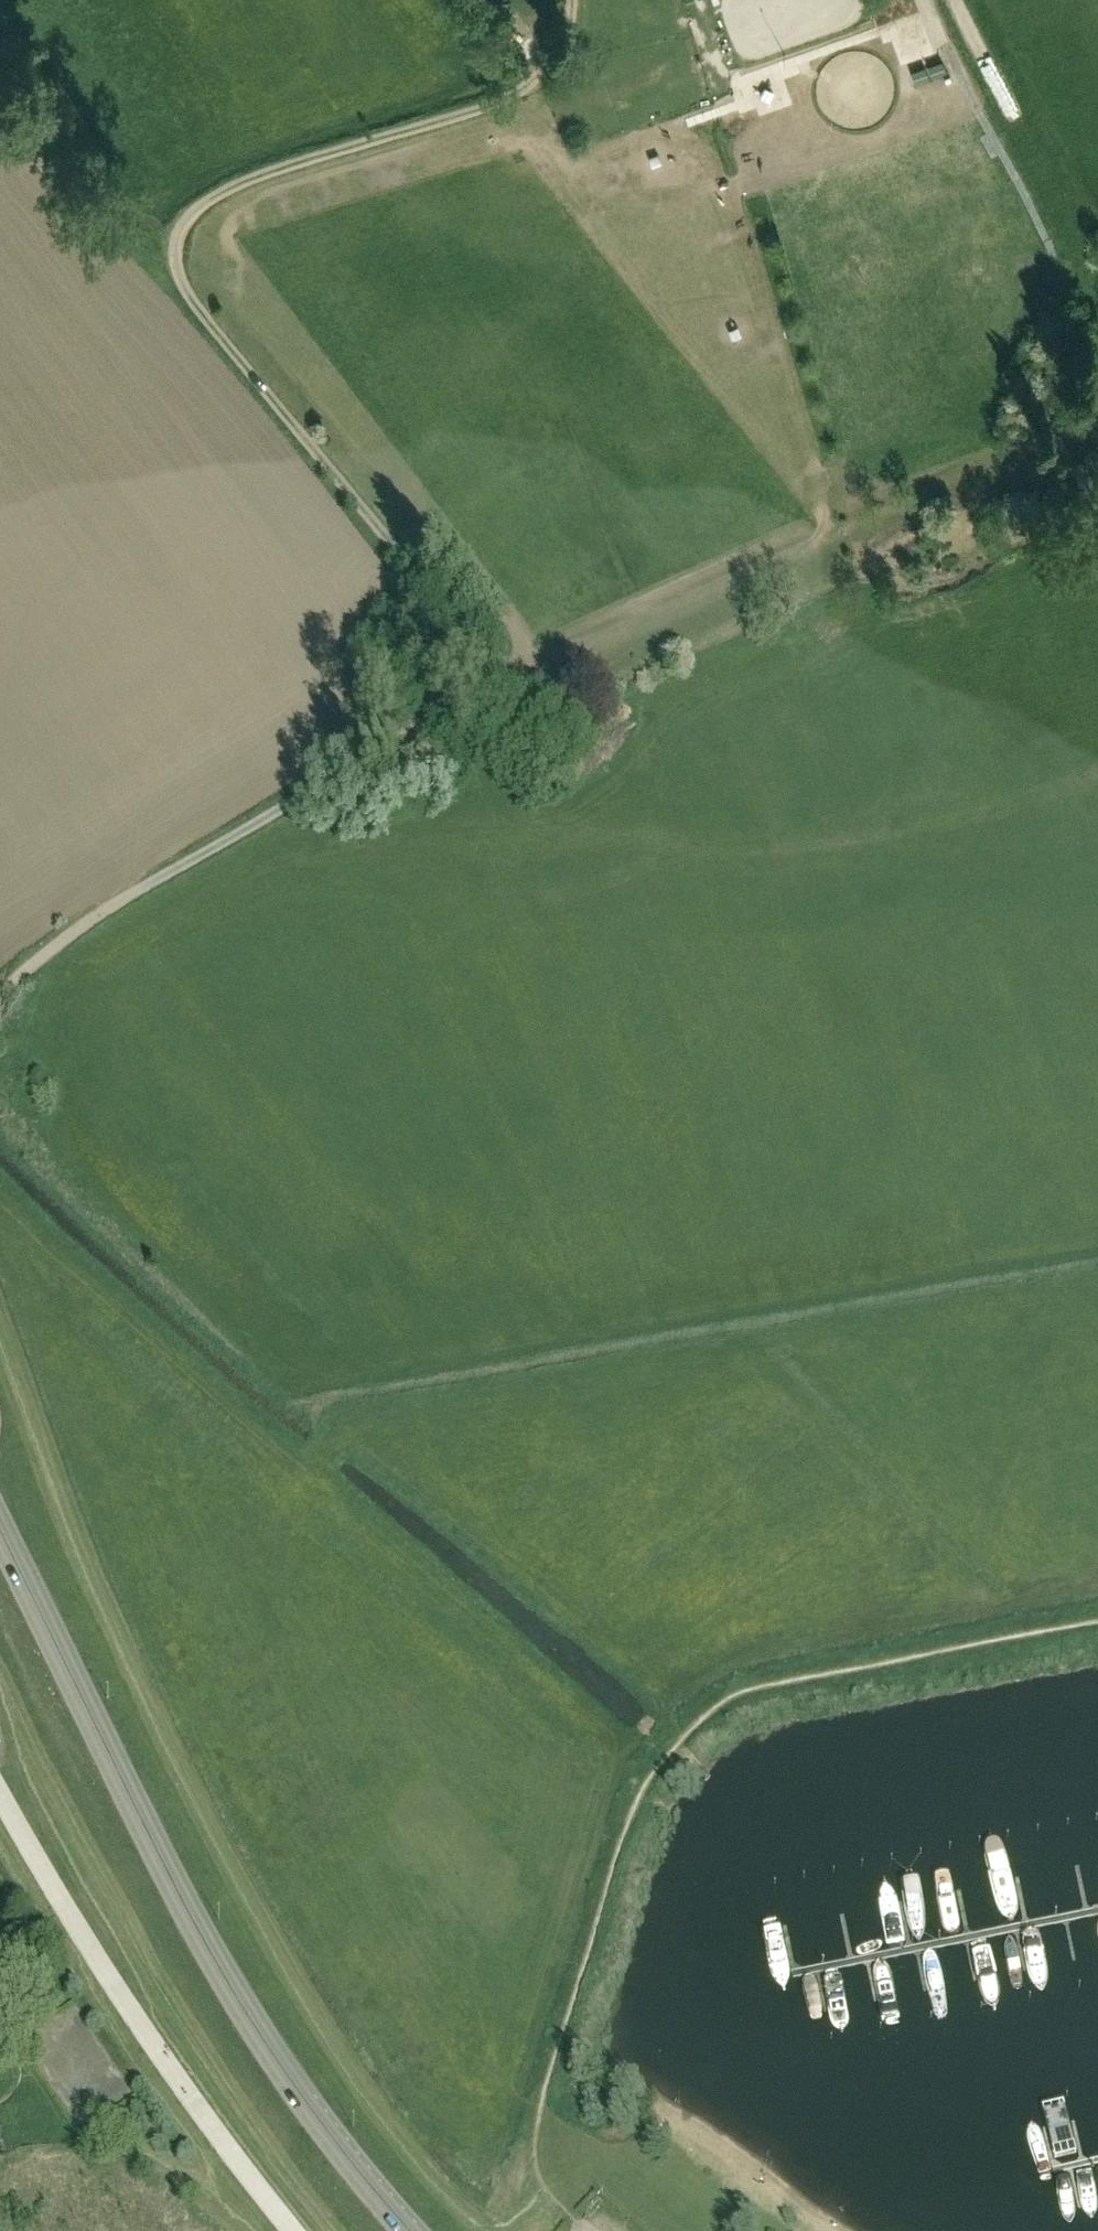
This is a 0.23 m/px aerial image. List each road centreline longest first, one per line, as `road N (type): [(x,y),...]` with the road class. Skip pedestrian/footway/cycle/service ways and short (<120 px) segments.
road 1 (secondary): [(410,2230),(316,2118),(206,1947),(0,1531)]

